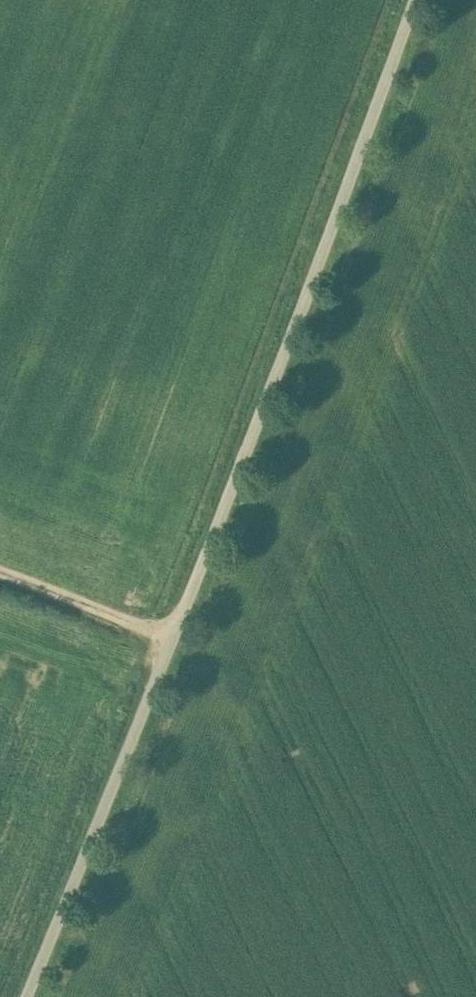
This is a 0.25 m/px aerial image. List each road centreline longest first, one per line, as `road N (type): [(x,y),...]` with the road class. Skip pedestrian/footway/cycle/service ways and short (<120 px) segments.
road 1 (unclassified): [(25,996),(131,749),(418,0)]
road 2 (track): [(175,637),(0,573)]

